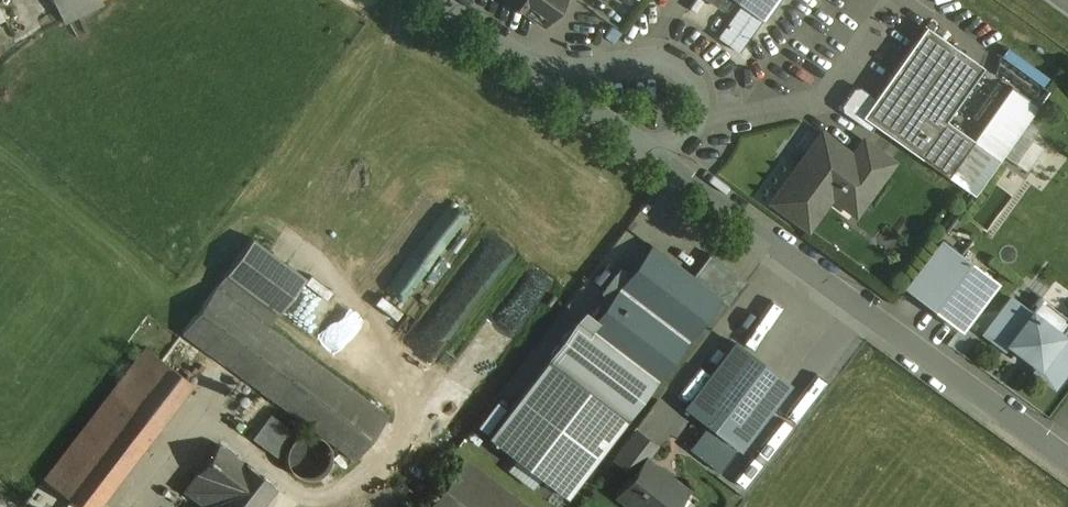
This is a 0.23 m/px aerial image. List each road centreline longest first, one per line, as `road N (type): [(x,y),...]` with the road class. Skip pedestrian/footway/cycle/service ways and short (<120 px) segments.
road 1 (residential): [(436,0),(521,63),(647,96),(671,170),(1067,454)]

